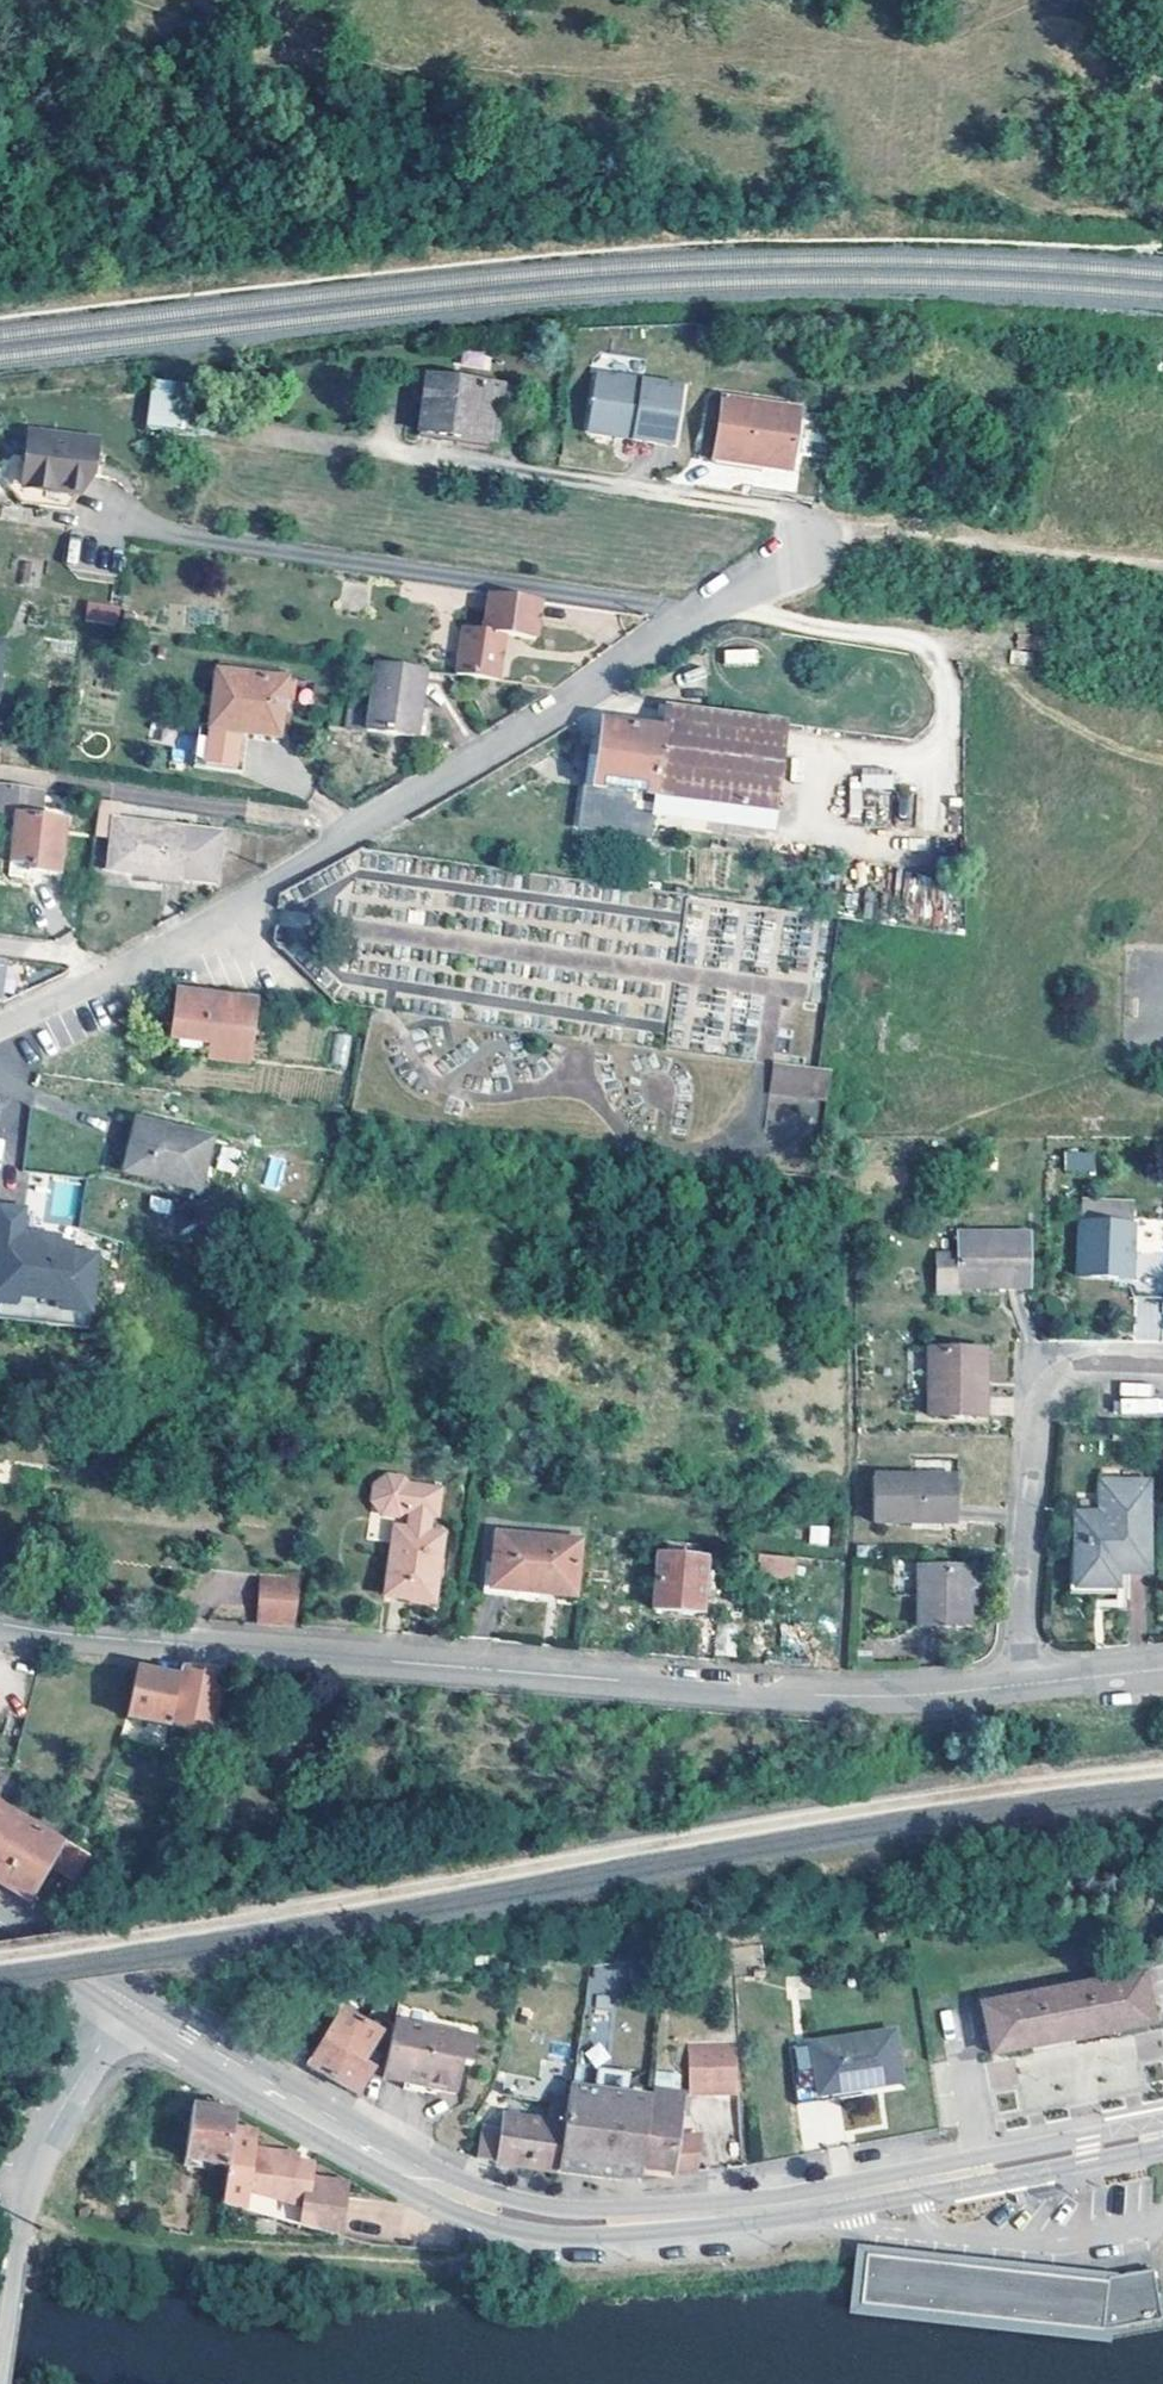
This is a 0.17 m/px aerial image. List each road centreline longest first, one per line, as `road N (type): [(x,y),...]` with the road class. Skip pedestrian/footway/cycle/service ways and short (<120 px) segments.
road 1 (unclassified): [(1017,1685),(884,1697),(785,1694),(0,1624)]
road 2 (residential): [(713,613),(359,832),(0,1033)]
road 3 (secondary): [(915,2170),(760,2198),(566,2209),(483,2188),(334,2126)]
road 4 (residential): [(240,431),(791,516),(806,535)]
road 5 (secondary): [(334,2126),(377,2170),(417,2193),(532,2232),(586,2235),(825,2213)]
road 6 (residential): [(1017,1685),(1034,1432),(1046,1391),(1094,1367),(1162,1368)]
road 7 (residential): [(125,2001),(28,2174),(0,2365)]
road 8 (track): [(881,531),(1162,565)]
road 9 (secondary): [(1162,2123),(915,2170)]
road 10 (secondary): [(920,2195),(1162,2145)]
road 11 (secondary): [(334,2126),(125,2001)]
road 12 (residential): [(938,2235),(987,2241),(1083,2235),(1162,2214)]
road 13 (residential): [(909,645),(713,613)]
road 14 (secondary): [(125,2001),(0,1923)]
road 15 (unclassified): [(1162,1670),(1017,1685)]
road 16 (residential): [(806,535),(791,561),(713,613)]

